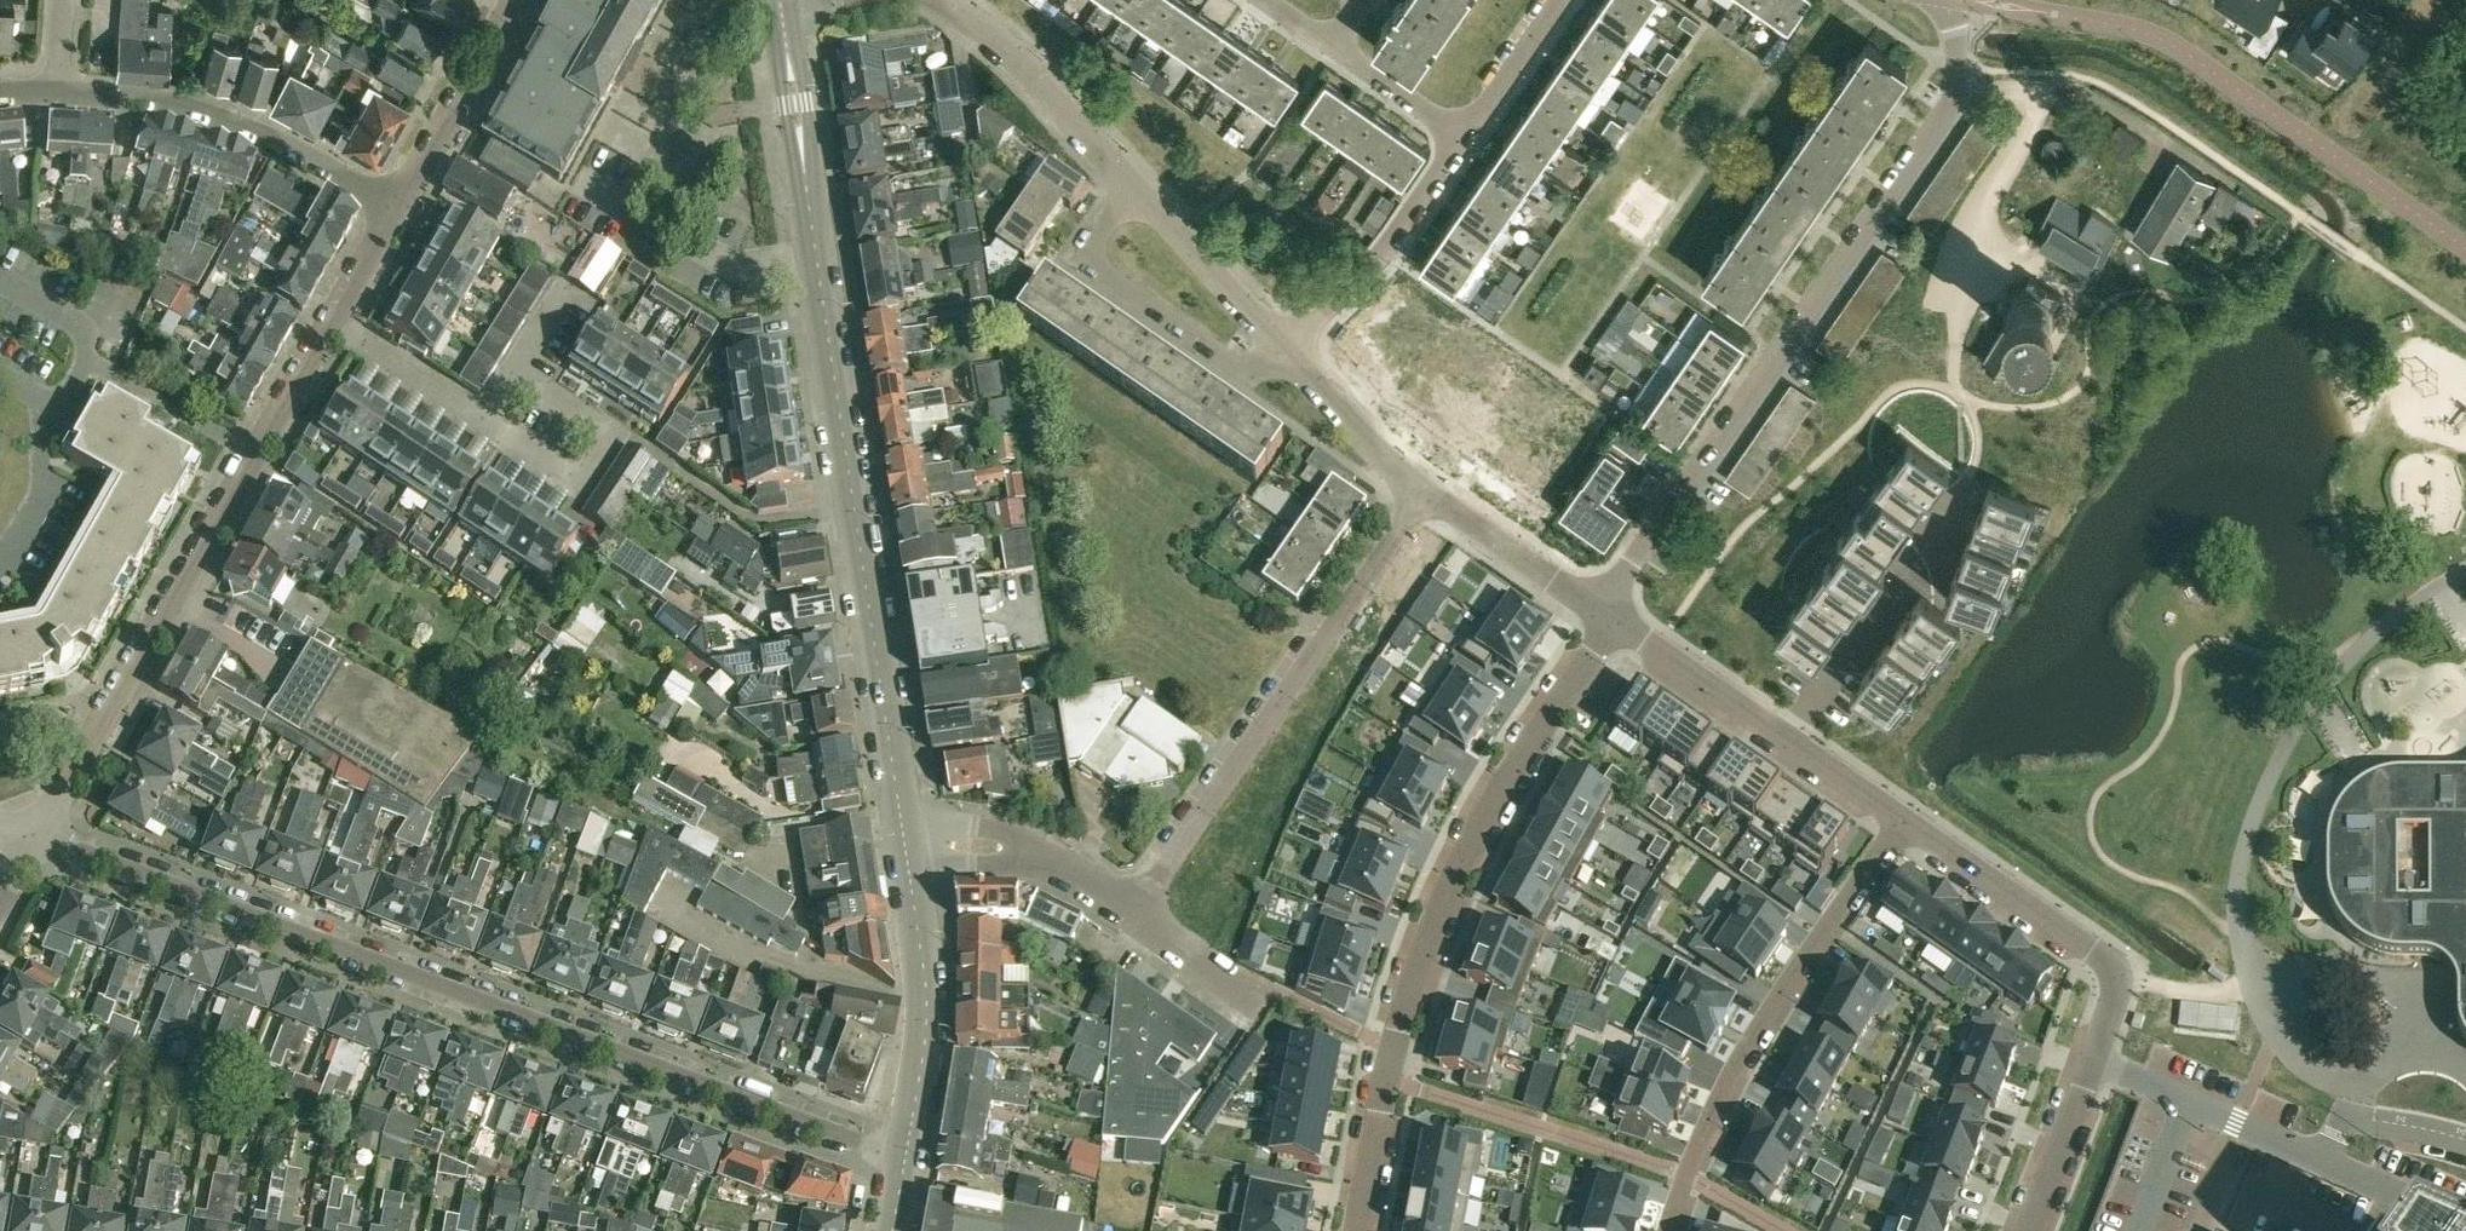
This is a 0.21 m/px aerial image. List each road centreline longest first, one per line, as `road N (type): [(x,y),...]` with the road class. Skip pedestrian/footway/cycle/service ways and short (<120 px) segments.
road 1 (residential): [(909,1157),(42,838)]
road 2 (unclassified): [(903,829),(780,6)]
road 3 (residential): [(1597,610),(1952,101),(1959,77),(1955,0)]
road 4 (residential): [(1614,621),(1500,789),(1435,919),(1394,1048),(1360,1230)]
road 5 (residential): [(42,838),(333,322)]
road 6 (residential): [(1139,914),(1423,495)]
road 7 (residential): [(1897,820),(1705,1123),(1666,1230)]
road 8 (residential): [(52,93),(173,106),(220,119),(399,204)]
road 9 (unclassified): [(2096,1063),(2112,1018),(2116,981),(2107,967),(1897,820)]
road 10 (unclassified): [(909,1157),(925,979),(903,829)]
road 11 (unclassified): [(1287,342),(1248,364),(1204,349),(1124,291),(1107,270),(1106,232),(1135,178)]
road 12 (residential): [(1969,485),(1783,740)]
road 13 (residential): [(486,416),(592,481),(621,435),(514,369)]
road 14 (residential): [(1301,360),(1465,144)]
road 15 (unclassified): [(935,0),(1000,41),(1135,178)]
road 16 (residential): [(1139,914),(1026,853),(903,829)]
road 17 (residential): [(399,204),(519,0)]
road 18 (unclassified): [(1135,178),(1287,342)]
road 19 (unclassified): [(1423,495),(1597,610)]
road 20 (unclassified): [(1783,740),(1614,621)]
road 21 (residential): [(66,410),(95,347),(76,322),(0,280)]
road 22 (unclassified): [(1301,360),(1423,495)]
road 23 (residential): [(2028,1230),(2096,1063)]
road 24 (residential): [(333,322),(486,416)]
road 25 (residential): [(1465,144),(1562,0)]
road 26 (residential): [(66,410),(40,474),(45,501),(0,562)]
road 27 (residential): [(1465,144),(1329,43)]
road 28 (residential): [(1281,996),(1139,914)]
road 29 (unclassified): [(1897,820),(1783,740)]
road 30 (residential): [(333,322),(399,204)]

